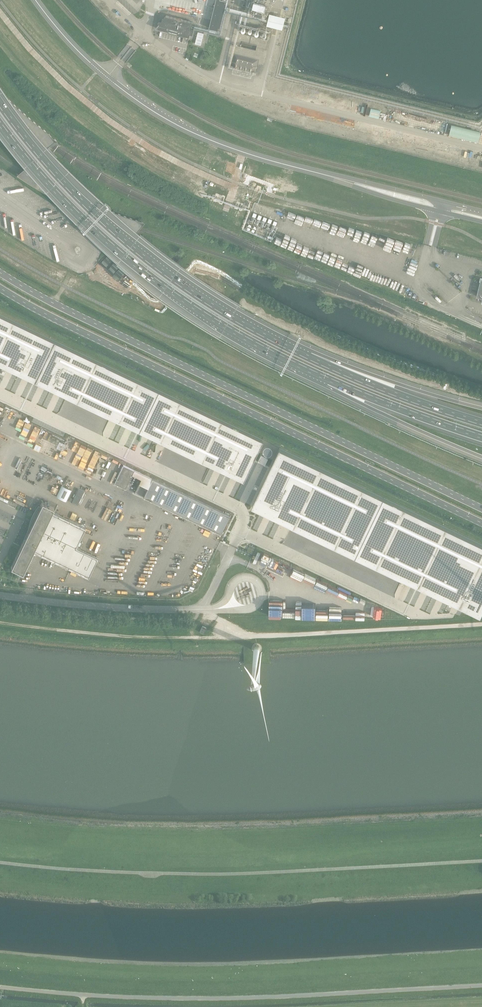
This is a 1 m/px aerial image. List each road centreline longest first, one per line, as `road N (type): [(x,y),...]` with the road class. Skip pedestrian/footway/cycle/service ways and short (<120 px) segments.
road 1 (secondary): [(481,508),(0,272)]
road 2 (secondary): [(0,287),(481,522)]
road 3 (unclassified): [(481,985),(203,998),(0,987)]
road 4 (motorway): [(0,121),(70,205),(165,287),(330,380)]
road 5 (motorway): [(310,357),(141,254),(62,179),(0,102)]
road 6 (secondary): [(329,176),(225,146),(152,111),(88,60),(35,0)]
road 7 (unclassified): [(214,608),(0,596)]
road 8 (motorway): [(481,423),(310,357)]
road 9 (motorway): [(481,408),(310,357)]
road 10 (motorway): [(330,380),(385,415),(481,456)]
road 11 (motorway): [(330,380),(481,436)]
road 12 (secondary): [(329,176),(481,221)]
road 13 (secondary): [(481,211),(329,176)]
road 14 (unclassified): [(214,608),(254,605),(260,586),(238,580),(217,607)]

